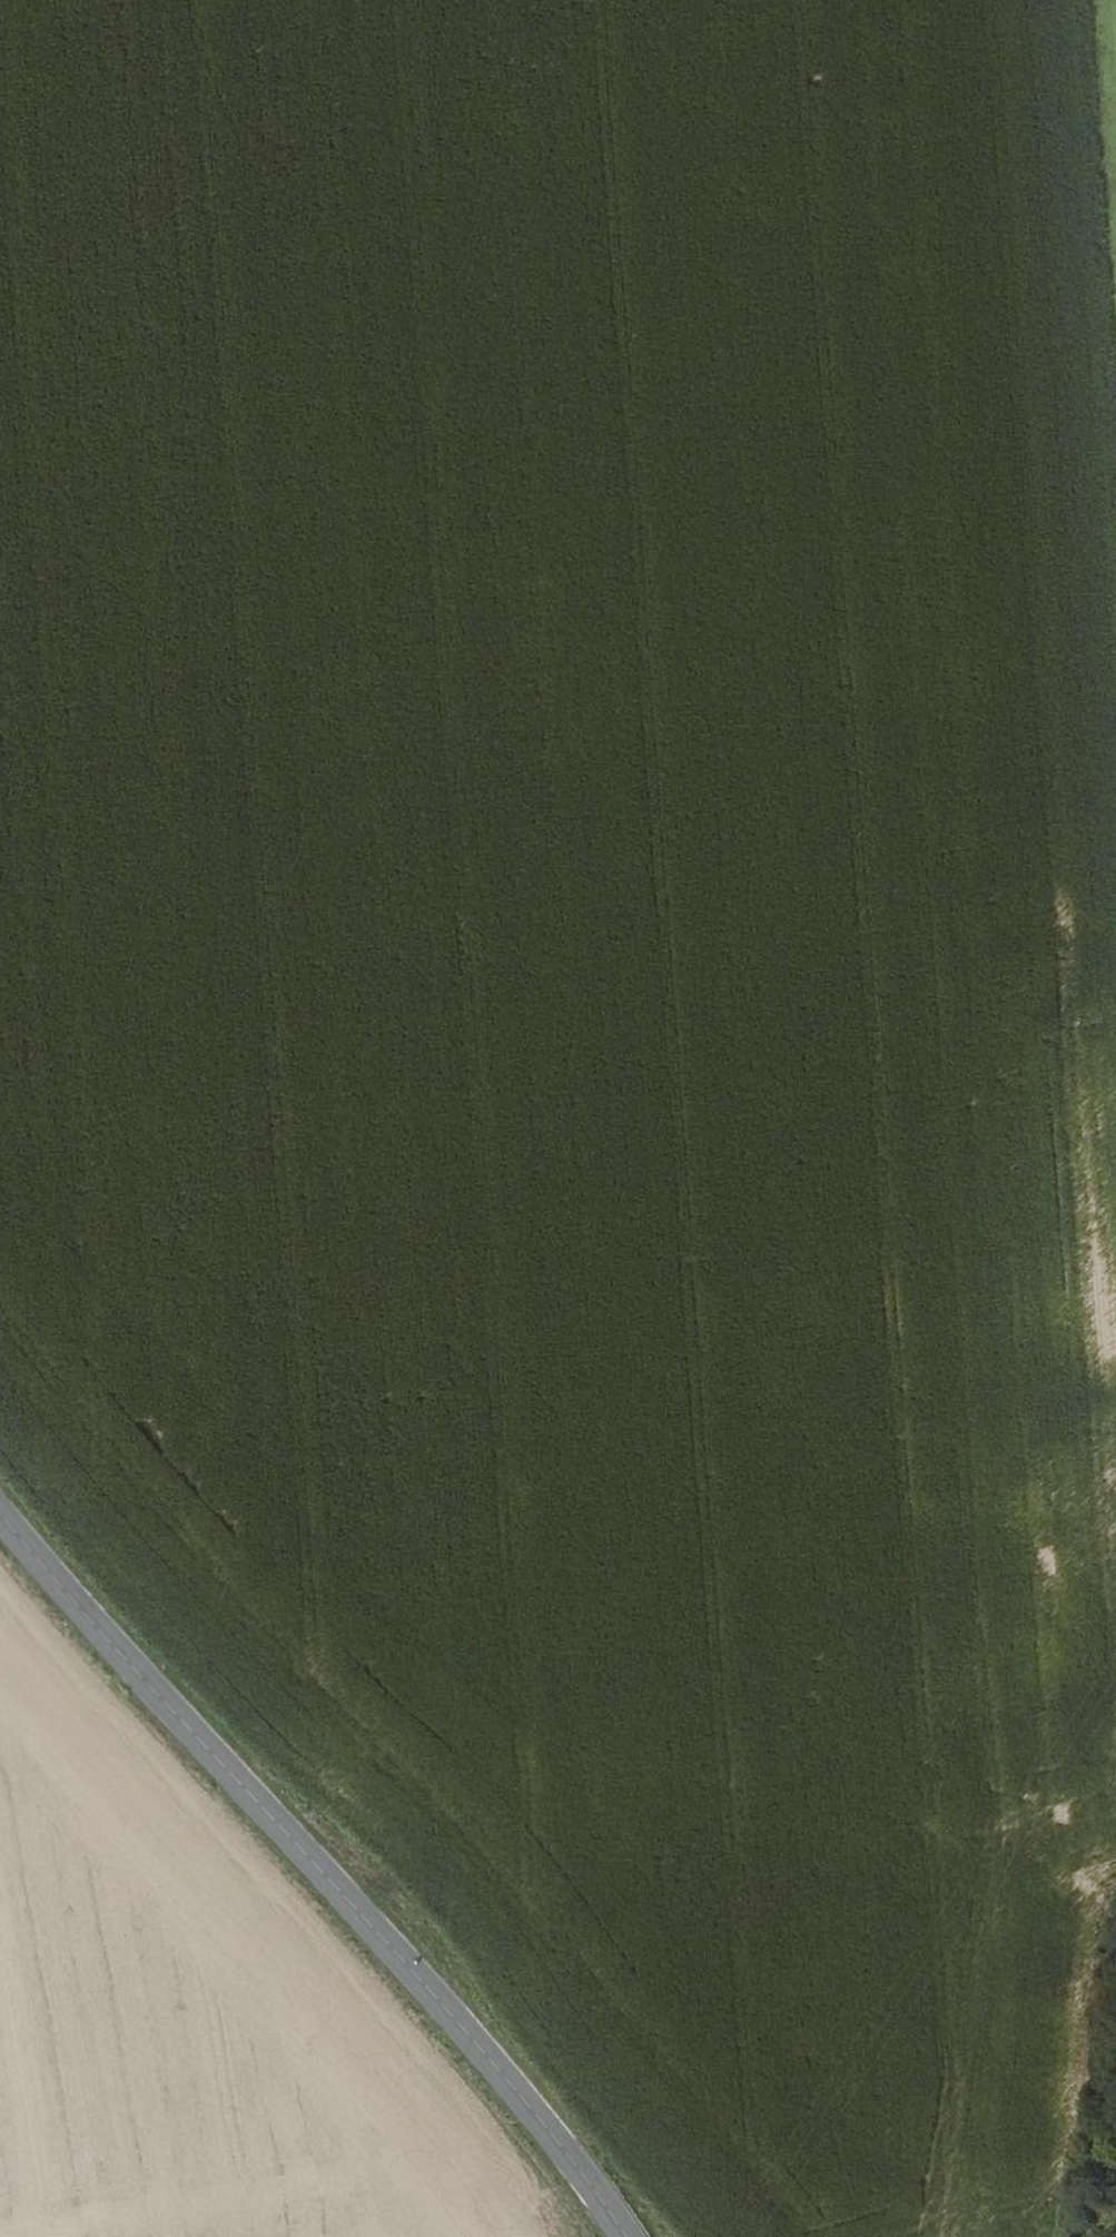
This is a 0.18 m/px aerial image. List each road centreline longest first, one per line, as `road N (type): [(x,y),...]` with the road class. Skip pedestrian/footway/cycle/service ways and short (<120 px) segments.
road 1 (secondary): [(0,1520),(461,2031),(619,2236)]

